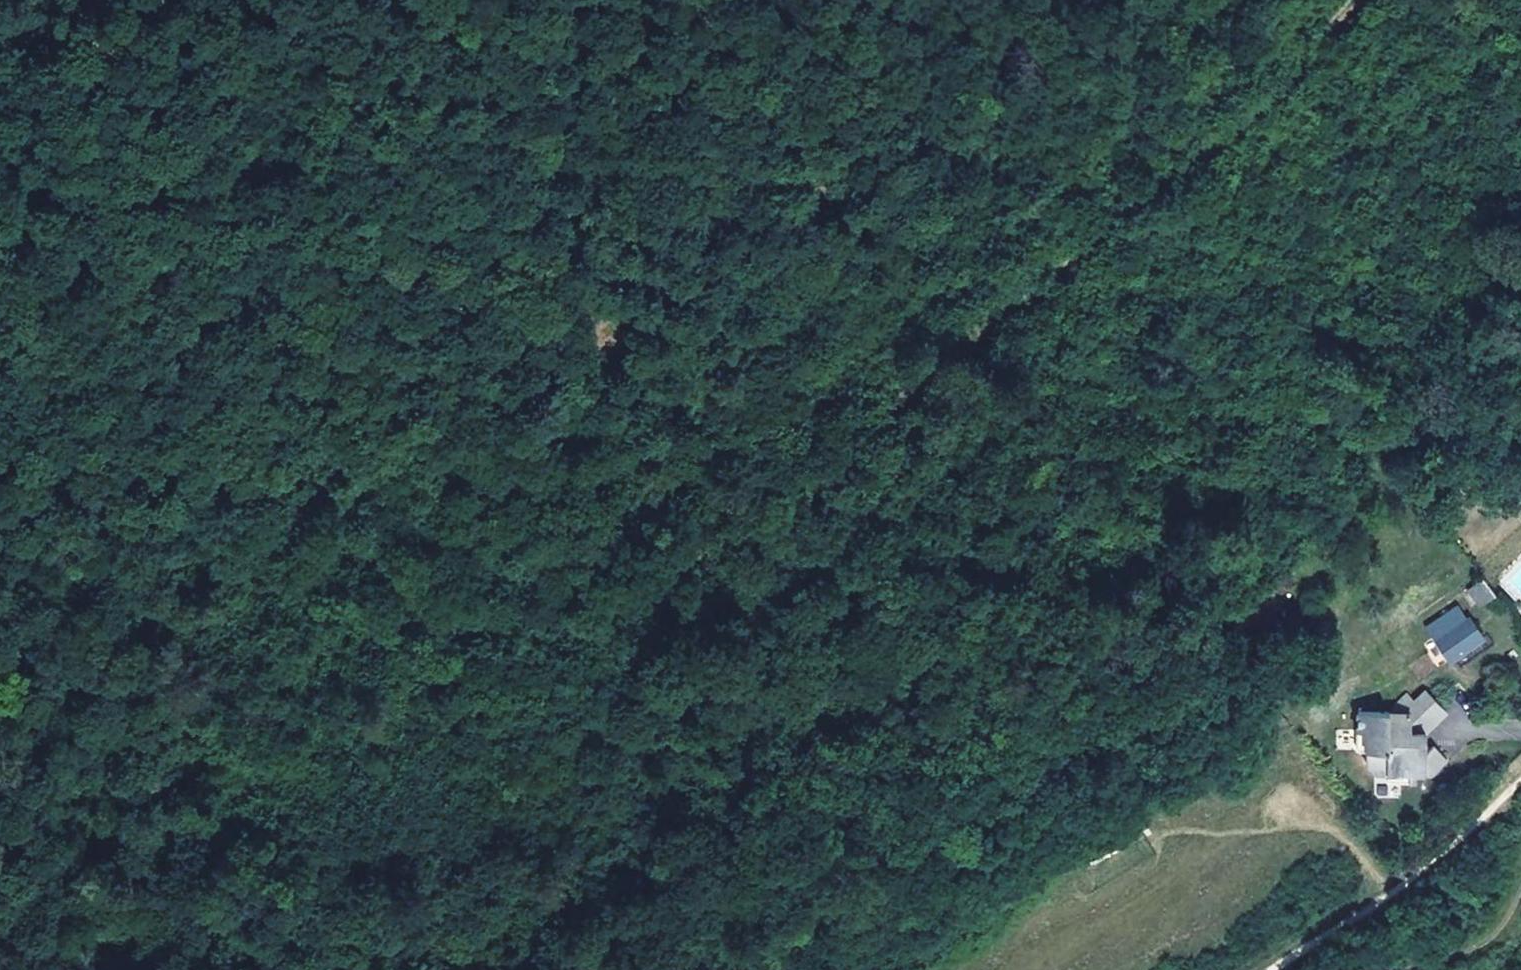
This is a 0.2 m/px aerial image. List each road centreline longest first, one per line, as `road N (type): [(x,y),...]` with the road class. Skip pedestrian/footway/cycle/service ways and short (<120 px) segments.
road 1 (track): [(172,0),(0,21)]

